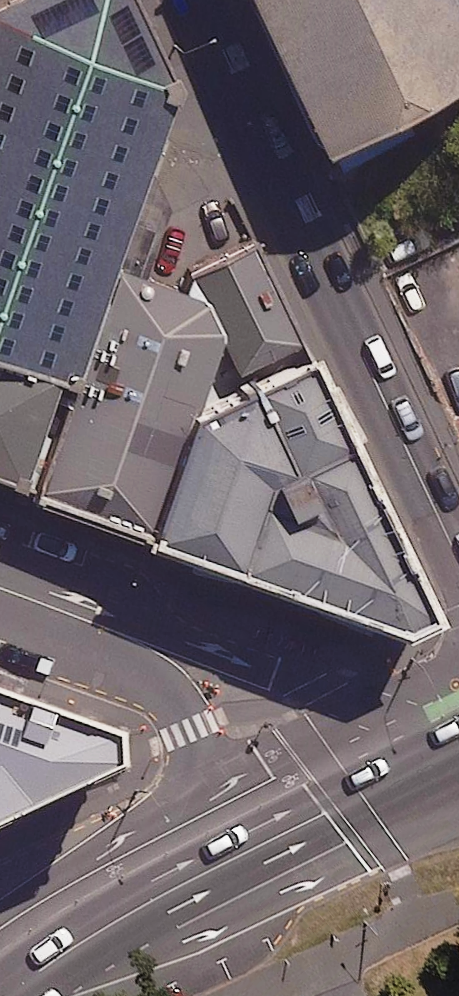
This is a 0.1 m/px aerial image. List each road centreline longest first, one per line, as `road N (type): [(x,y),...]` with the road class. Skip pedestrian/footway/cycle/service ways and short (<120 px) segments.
road 1 (residential): [(199,0),(458,561)]
road 2 (trunk): [(8,995),(60,955),(230,858),(457,744)]
road 3 (residential): [(85,623),(199,644),(372,708)]
road 4 (residential): [(184,806),(190,767),(181,715),(160,682),(85,623)]
road 5 (trunk): [(0,916),(184,806)]
road 6 (trunk): [(184,806),(372,708)]

